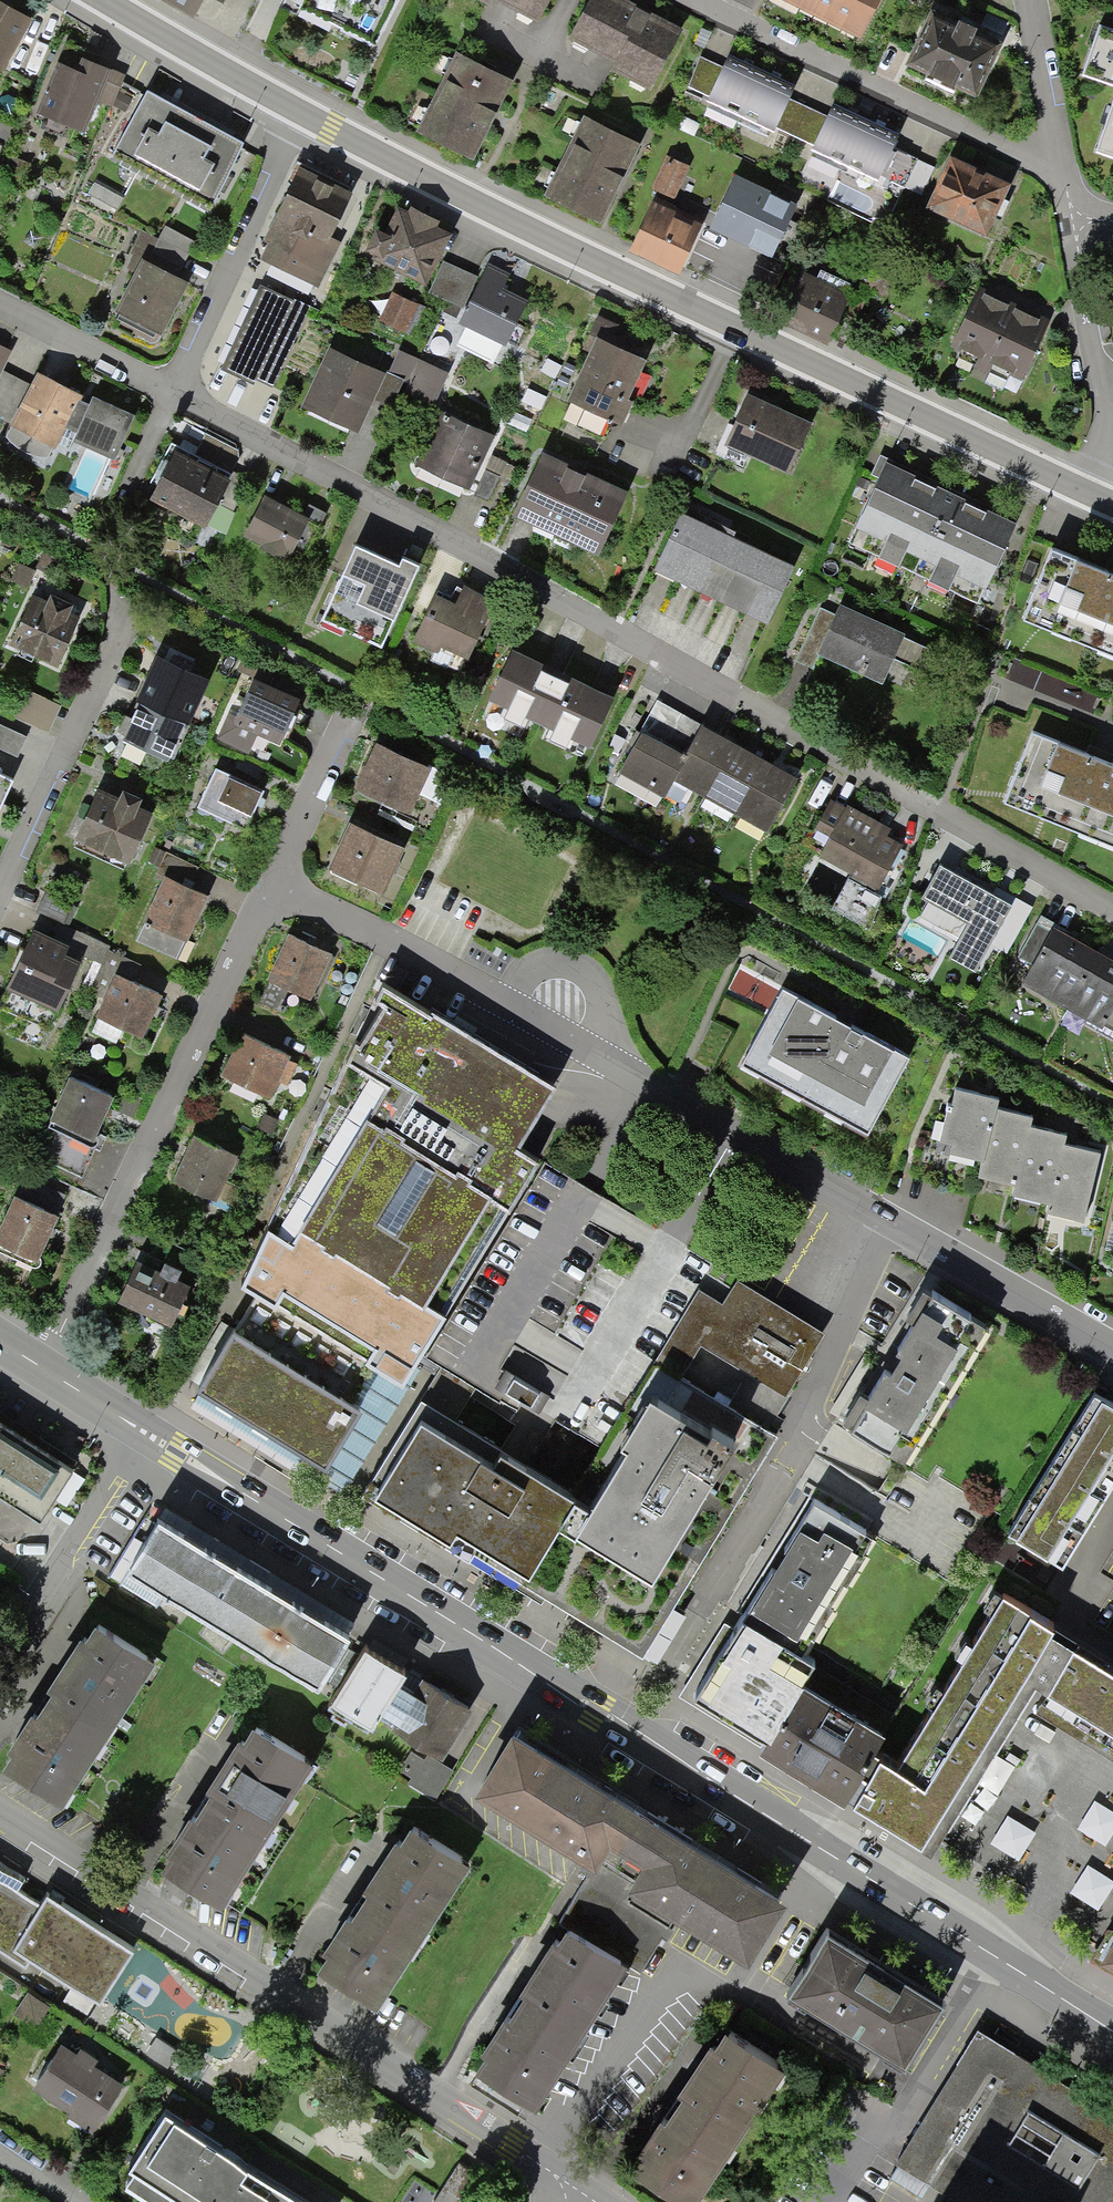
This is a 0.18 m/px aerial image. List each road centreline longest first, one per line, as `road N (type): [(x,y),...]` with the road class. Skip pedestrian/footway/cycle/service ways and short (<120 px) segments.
road 1 (secondary): [(148,1435),(1112,2028)]
road 2 (residential): [(180,388),(1112,896)]
road 3 (residential): [(1112,1344),(645,1073),(279,875)]
road 4 (residential): [(308,114),(1087,493)]
road 5 (residential): [(0,1814),(582,2191)]
road 6 (residential): [(41,1366),(279,875)]
road 7 (residential): [(697,0),(1028,152),(1066,180)]
road 8 (residential): [(1066,180),(1106,397),(1099,471),(1087,493)]
road 9 (residential): [(308,114),(180,388)]
road 10 (residential): [(148,1435),(0,1667)]
road 11 (residential): [(0,876),(107,663)]
road 12 (residential): [(111,0),(308,114)]
road 13 (residential): [(0,303),(180,388)]
road 14 (residential): [(1031,0),(1066,180)]
road 15 (residential): [(279,875),(342,731)]
road 16 (secondary): [(41,1366),(148,1435)]

